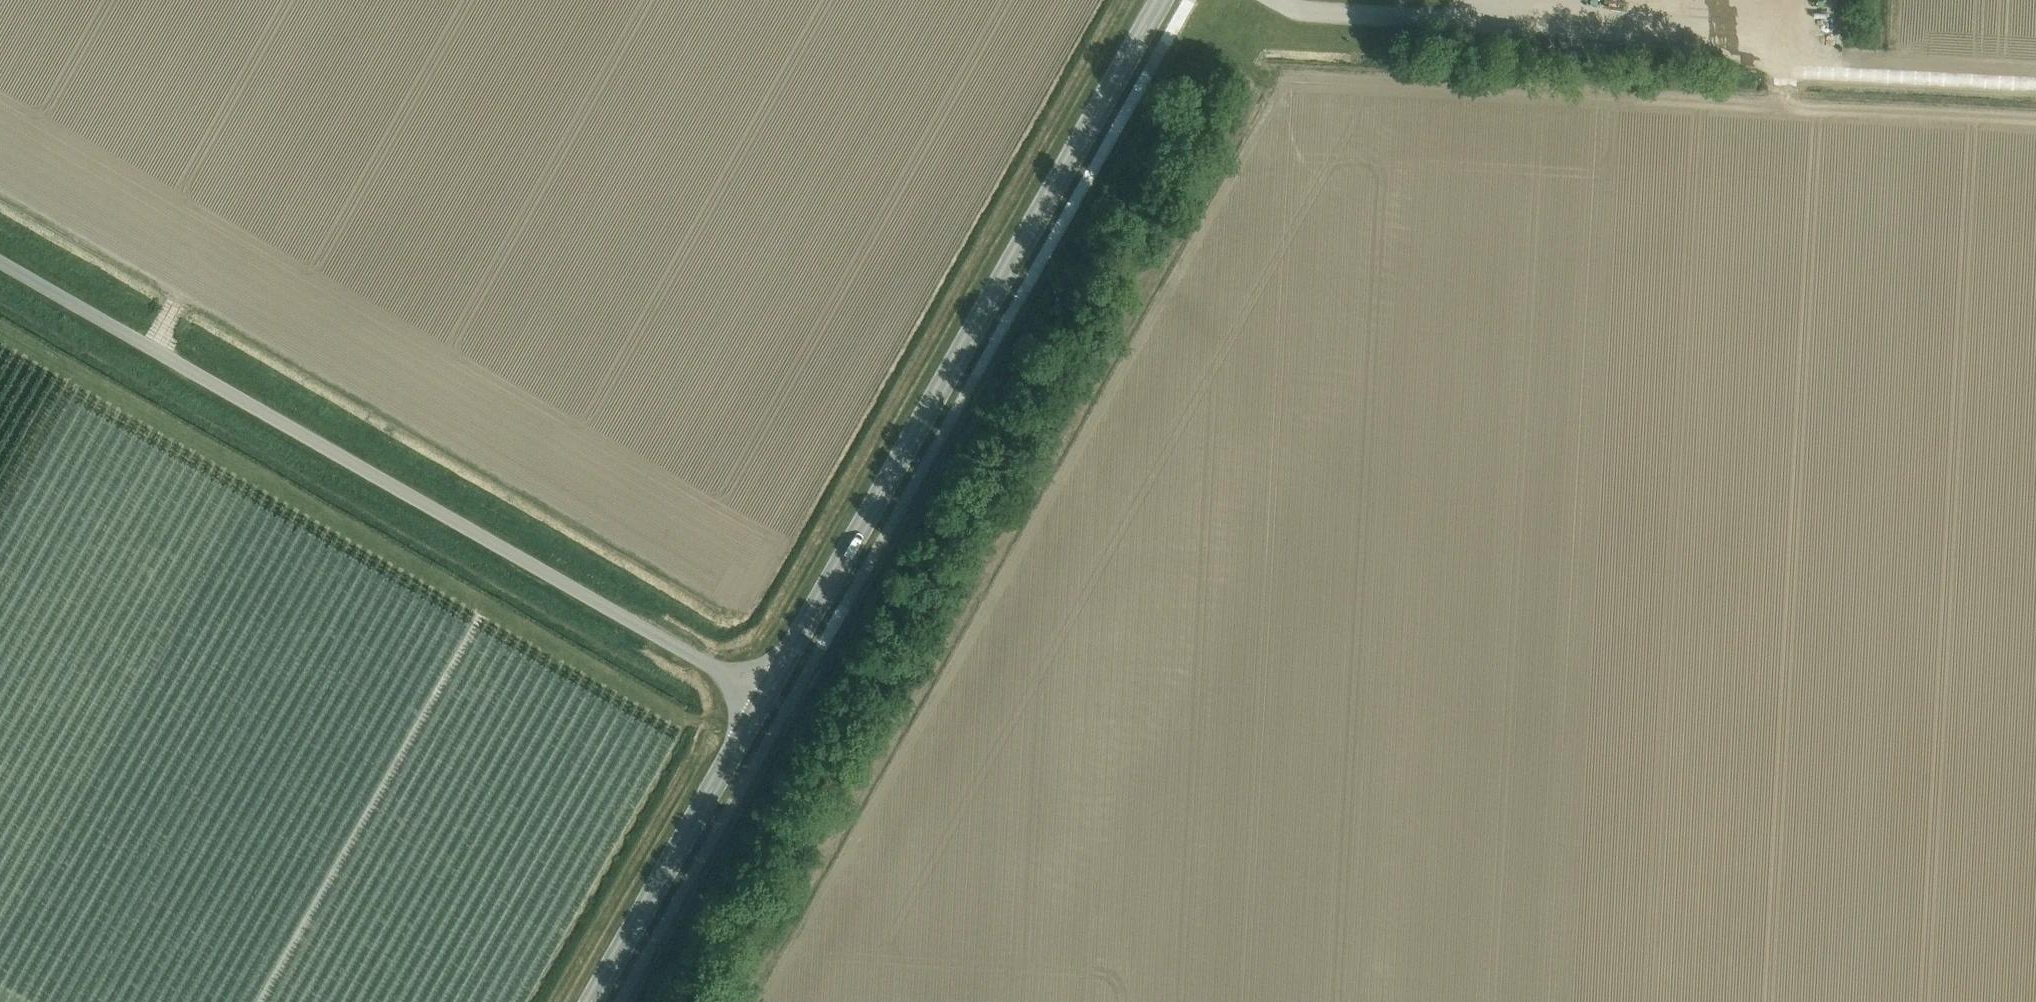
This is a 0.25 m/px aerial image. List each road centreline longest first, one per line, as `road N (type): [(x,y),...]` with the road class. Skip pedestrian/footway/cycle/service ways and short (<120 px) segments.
road 1 (unclassified): [(760,696),(0,263)]
road 2 (tertiary): [(760,696),(1160,0)]
road 3 (tertiary): [(594,1001),(760,696)]

